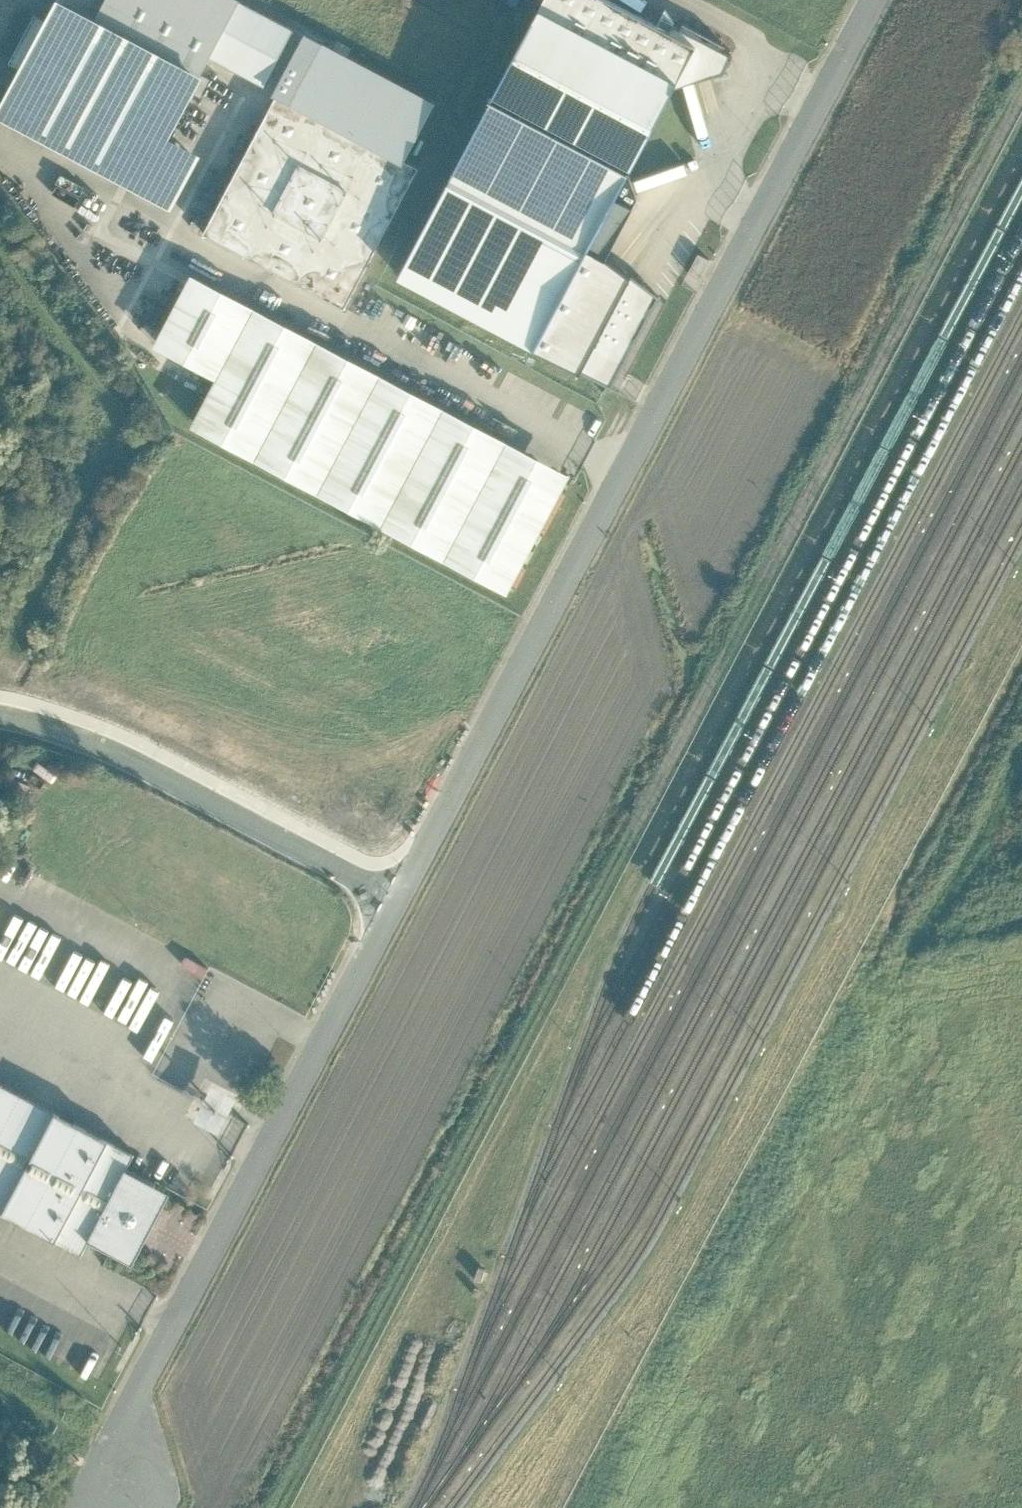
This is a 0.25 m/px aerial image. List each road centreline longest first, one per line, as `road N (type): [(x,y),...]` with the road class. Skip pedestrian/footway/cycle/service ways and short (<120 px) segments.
road 1 (residential): [(405,882),(873,0)]
road 2 (residential): [(125,1504),(137,1386),(405,882)]
road 3 (residential): [(405,882),(156,750),(100,724),(0,699)]

